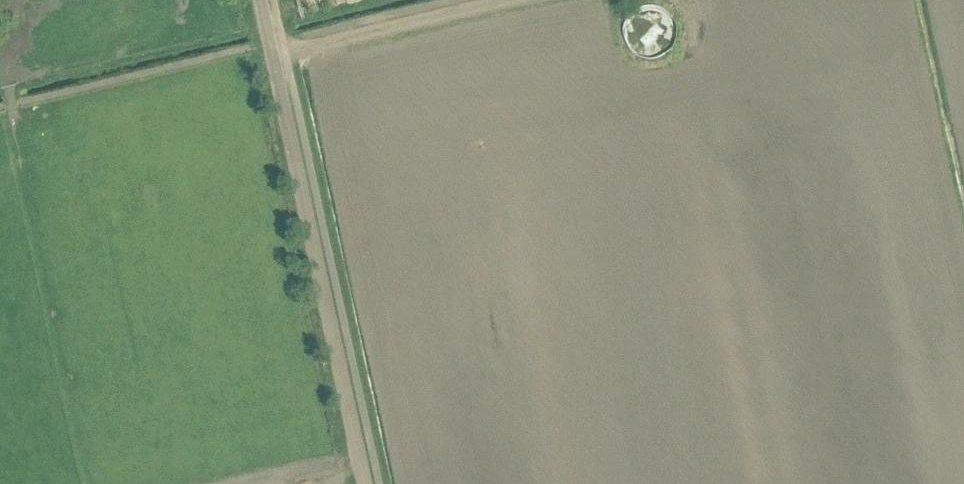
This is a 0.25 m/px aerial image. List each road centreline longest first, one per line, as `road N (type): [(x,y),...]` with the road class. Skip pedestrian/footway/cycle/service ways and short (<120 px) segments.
road 1 (unclassified): [(364,483),(259,0)]

